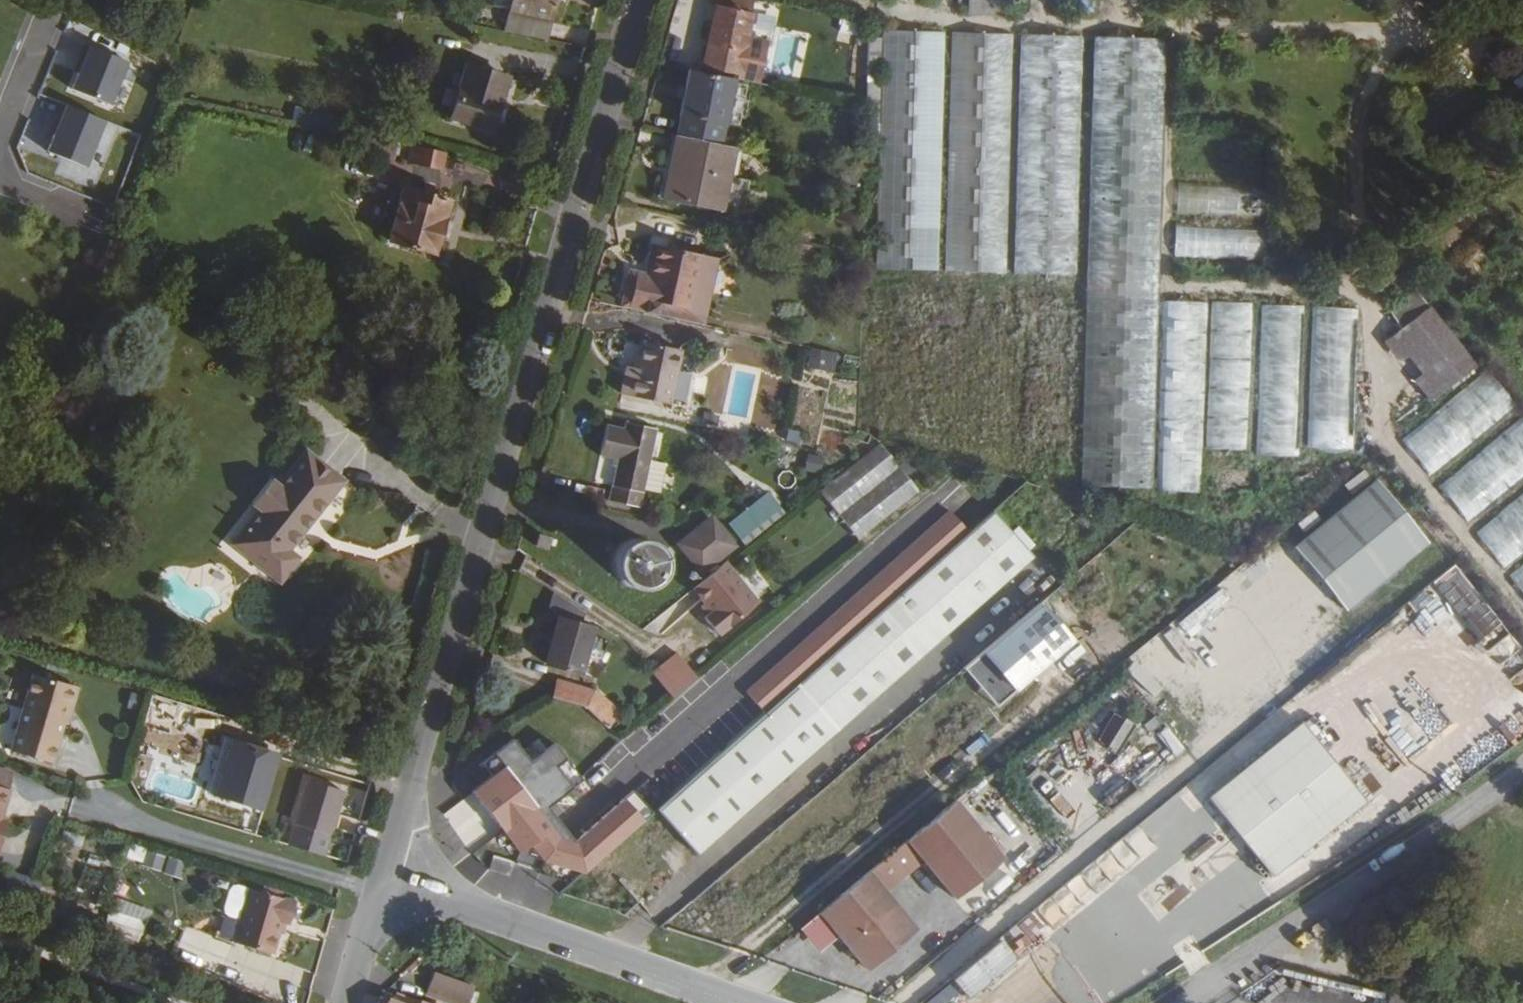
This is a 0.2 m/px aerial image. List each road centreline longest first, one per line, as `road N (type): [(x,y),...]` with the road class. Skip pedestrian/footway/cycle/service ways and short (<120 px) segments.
road 1 (tertiary): [(385,881),(638,0)]
road 2 (unclassified): [(1174,1002),(1522,761)]
road 3 (unclassified): [(744,1002),(385,881)]
road 4 (residential): [(382,893),(102,811)]
road 5 (residential): [(0,133),(45,19)]

